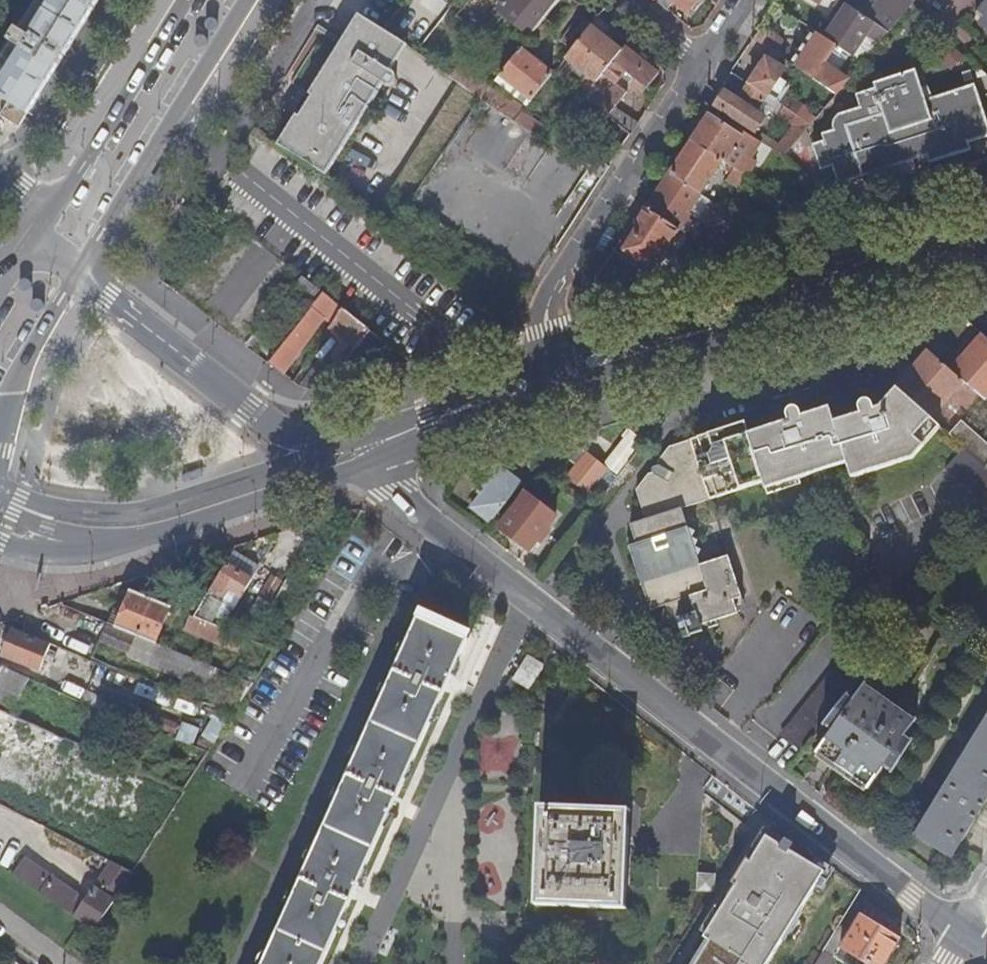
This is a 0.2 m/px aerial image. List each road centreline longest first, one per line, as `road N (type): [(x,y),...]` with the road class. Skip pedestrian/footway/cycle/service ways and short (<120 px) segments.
road 1 (residential): [(454,538),(965,933)]
road 2 (motorway): [(0,384),(231,0)]
road 3 (secondary): [(560,372),(986,239)]
road 4 (secondary): [(0,544),(60,554),(100,548),(368,466)]
road 5 (motorway): [(197,0),(0,316)]
road 6 (residential): [(700,57),(552,296),(546,328),(560,372)]
road 7 (residential): [(239,793),(370,580),(425,564),(454,538)]
road 8 (secondary): [(78,273),(247,0)]
road 9 (secondary): [(342,444),(284,431),(78,273)]
road 10 (secondary): [(186,0),(52,210)]
road 11 (secondary): [(560,372),(529,369),(342,444)]
road 12 (secondary): [(368,466),(419,437),(538,393),(560,372)]
road 13 (secondary): [(0,438),(18,376),(78,273)]

